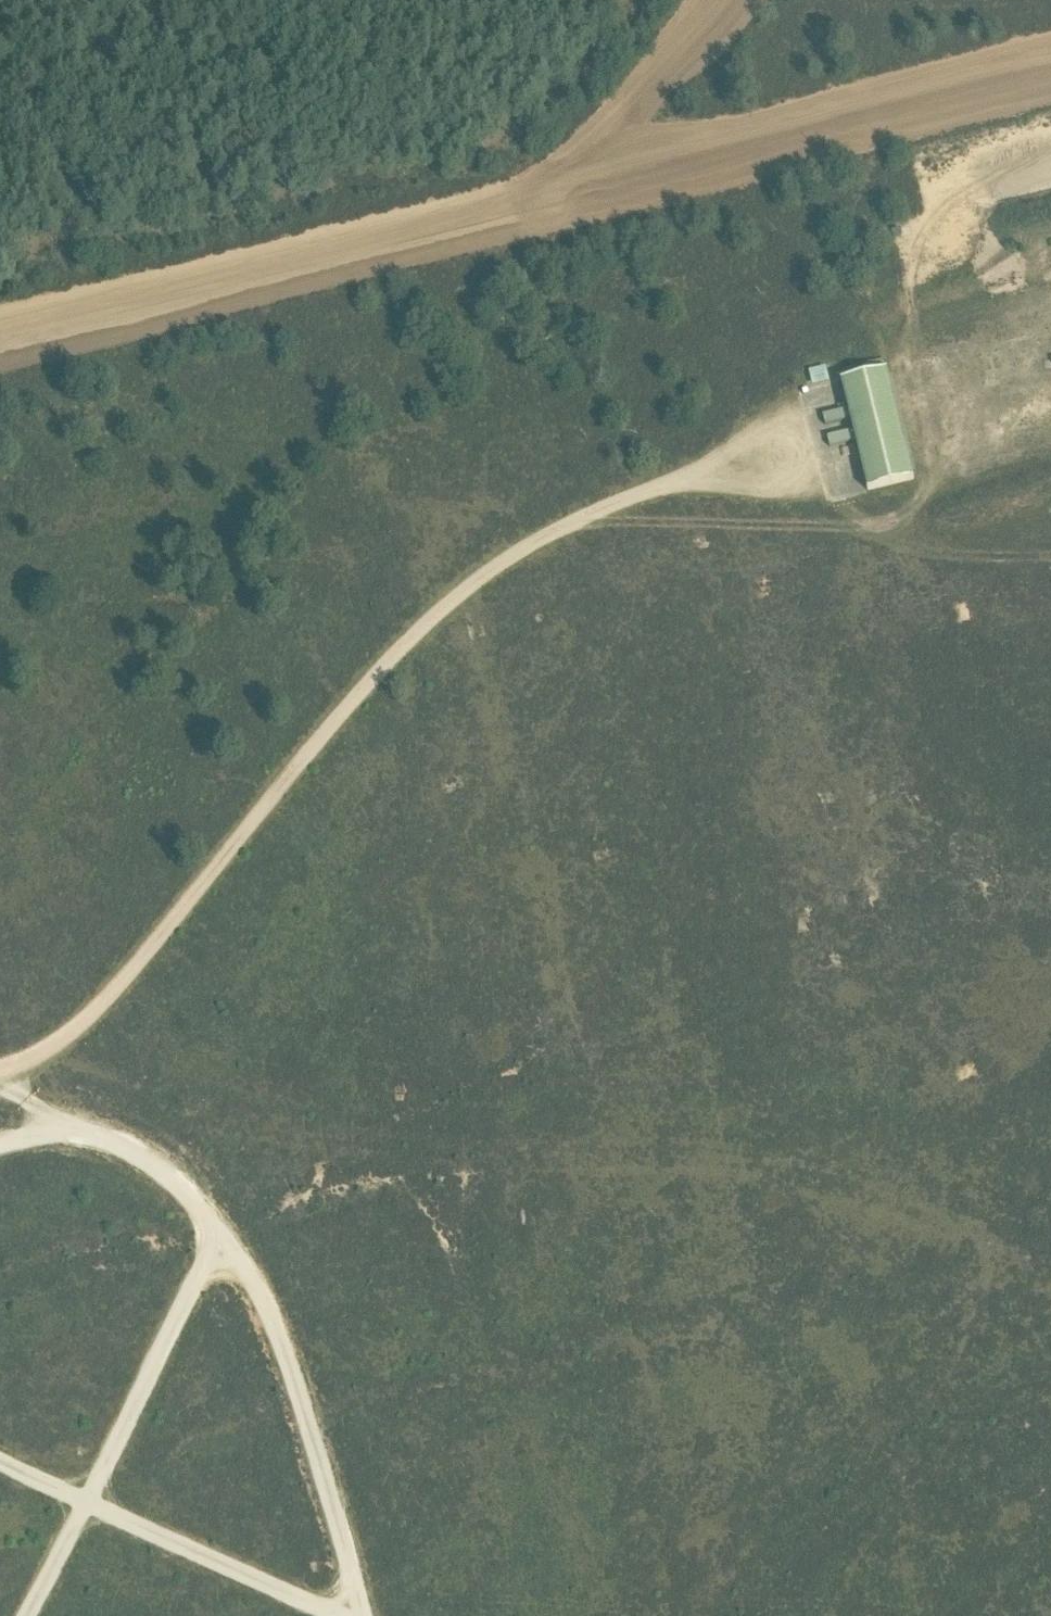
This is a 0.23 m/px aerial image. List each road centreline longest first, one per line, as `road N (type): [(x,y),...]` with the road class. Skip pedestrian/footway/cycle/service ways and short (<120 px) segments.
road 1 (track): [(0,338),(1050,73)]
road 2 (track): [(0,1073),(72,1034),(115,990),(334,720),(481,576),(548,532),(634,496),(811,442)]
road 3 (track): [(13,1070),(29,1101),(136,1151),(187,1190),(249,1276),(310,1435),(360,1615)]
road 4 (track): [(26,1615),(219,1230)]
road 5 (track): [(342,1615),(0,1462)]
road 6 (track): [(545,204),(717,0)]

